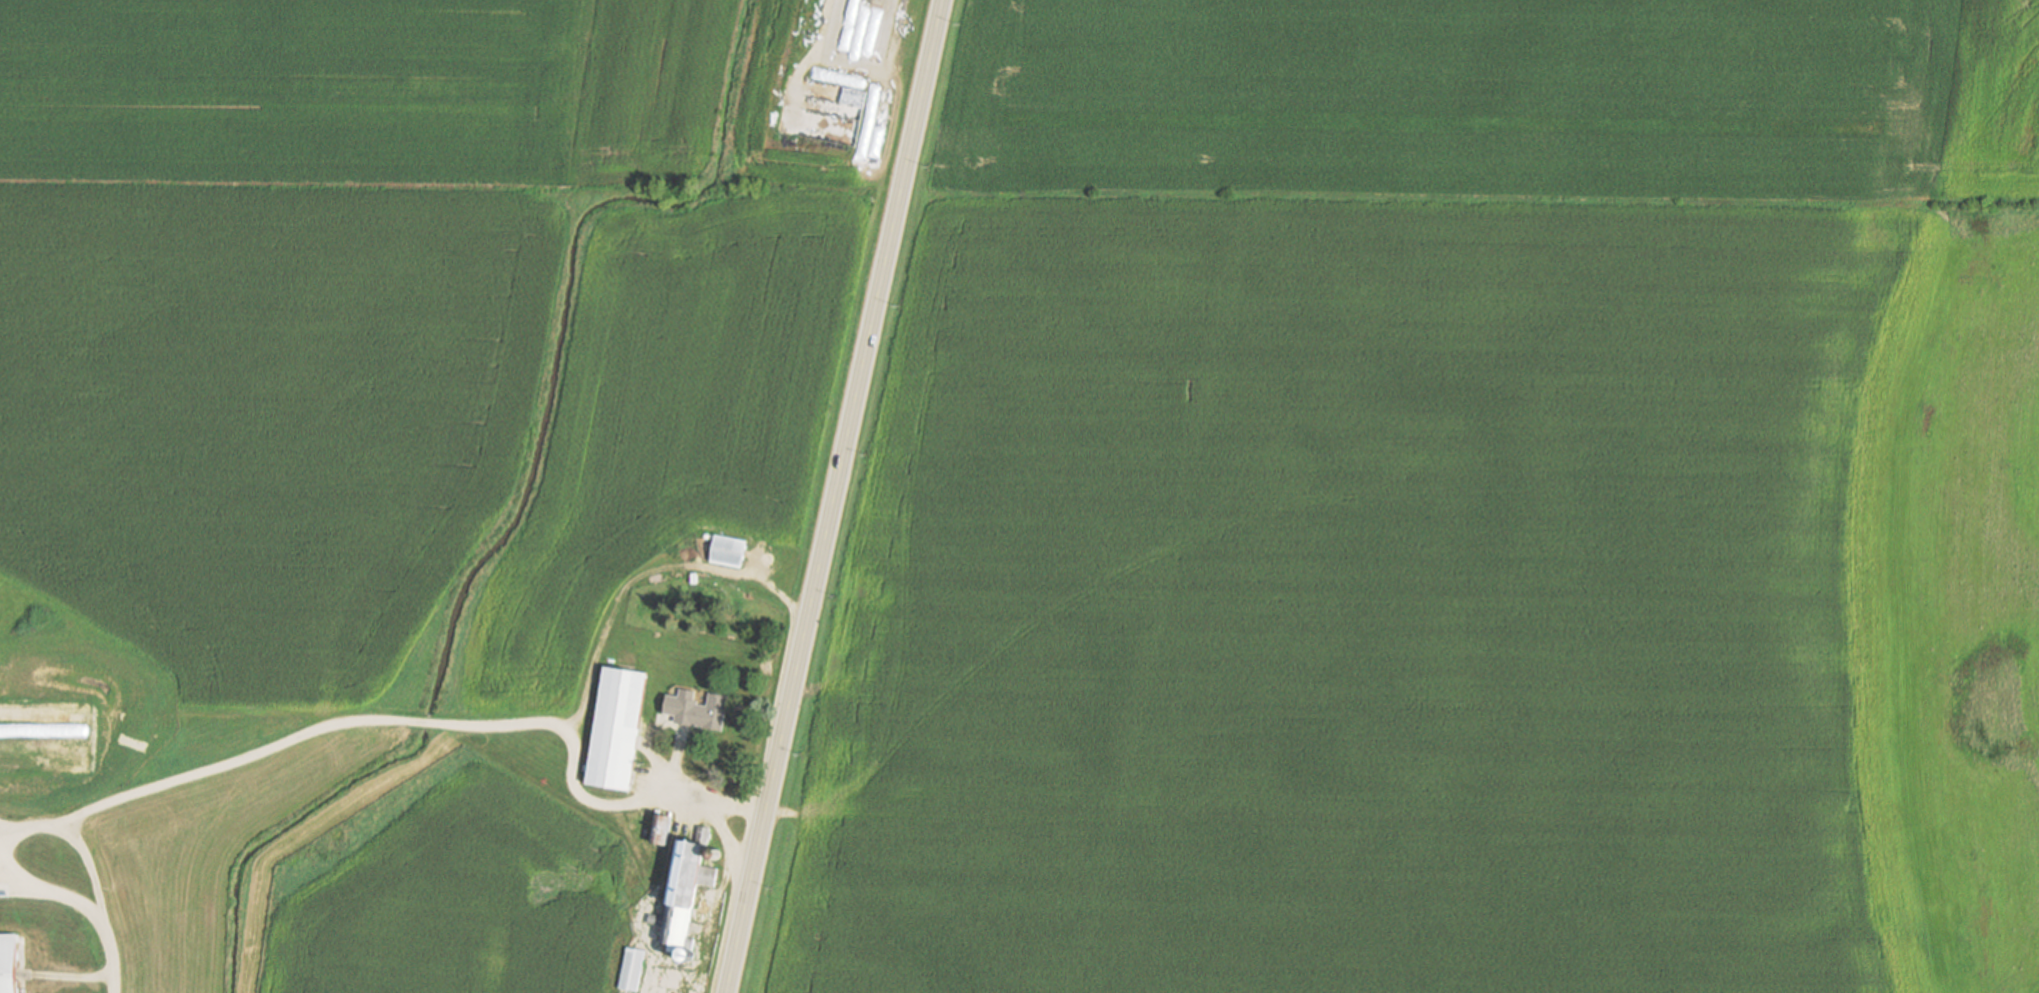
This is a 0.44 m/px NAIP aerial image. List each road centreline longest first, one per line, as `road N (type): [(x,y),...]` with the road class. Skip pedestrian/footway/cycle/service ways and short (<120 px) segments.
road 1 (primary): [(728,992),(943,0)]
road 2 (residential): [(85,901),(110,921),(96,856),(74,827),(46,824),(12,840),(12,869),(85,901)]

